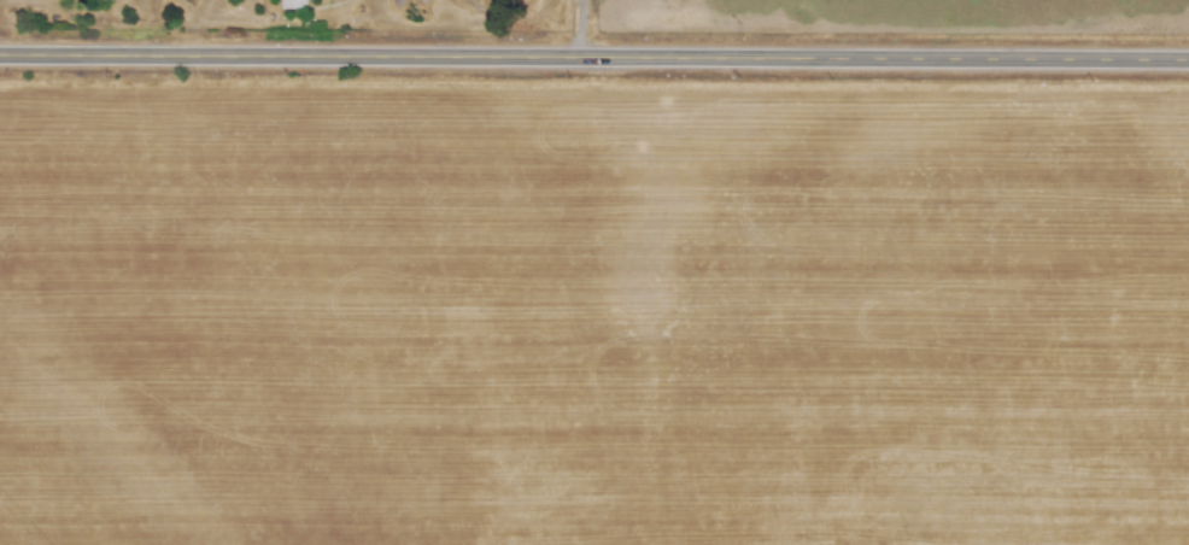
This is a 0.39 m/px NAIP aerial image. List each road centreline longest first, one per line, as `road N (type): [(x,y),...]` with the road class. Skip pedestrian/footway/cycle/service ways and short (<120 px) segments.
road 1 (tertiary): [(0,54),(1188,61)]

